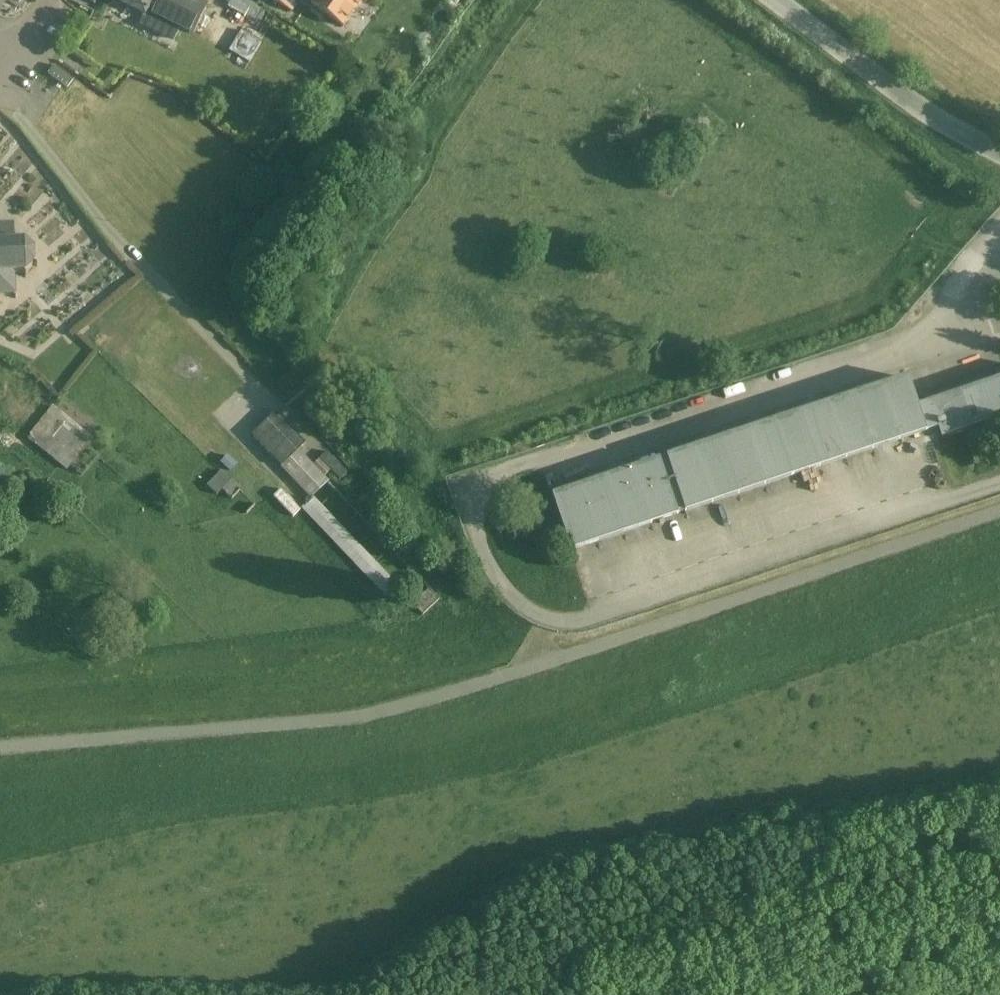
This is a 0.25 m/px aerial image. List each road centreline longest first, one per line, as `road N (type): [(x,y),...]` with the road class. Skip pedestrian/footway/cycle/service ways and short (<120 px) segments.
road 1 (unclassified): [(786,0),(999,150)]

